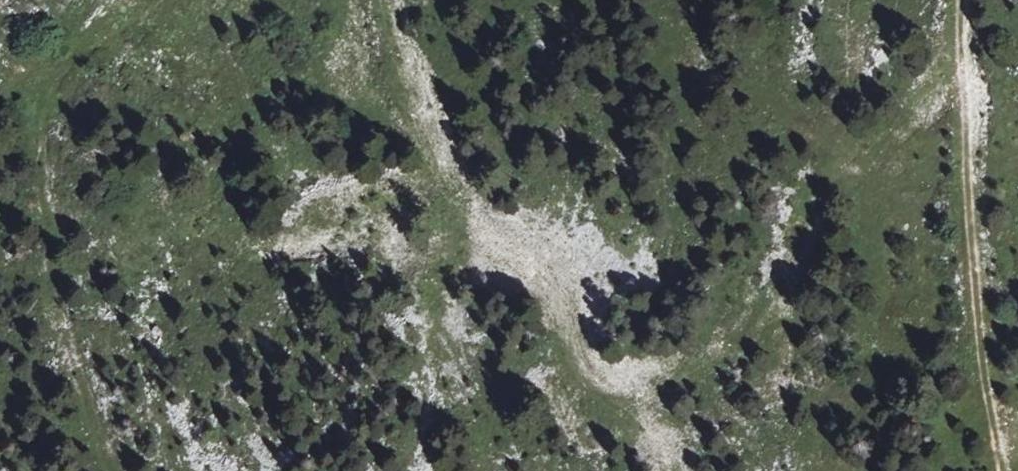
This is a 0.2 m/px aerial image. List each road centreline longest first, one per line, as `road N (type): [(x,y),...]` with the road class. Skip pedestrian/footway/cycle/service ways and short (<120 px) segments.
road 1 (track): [(1003,470),(981,354),(963,0)]

